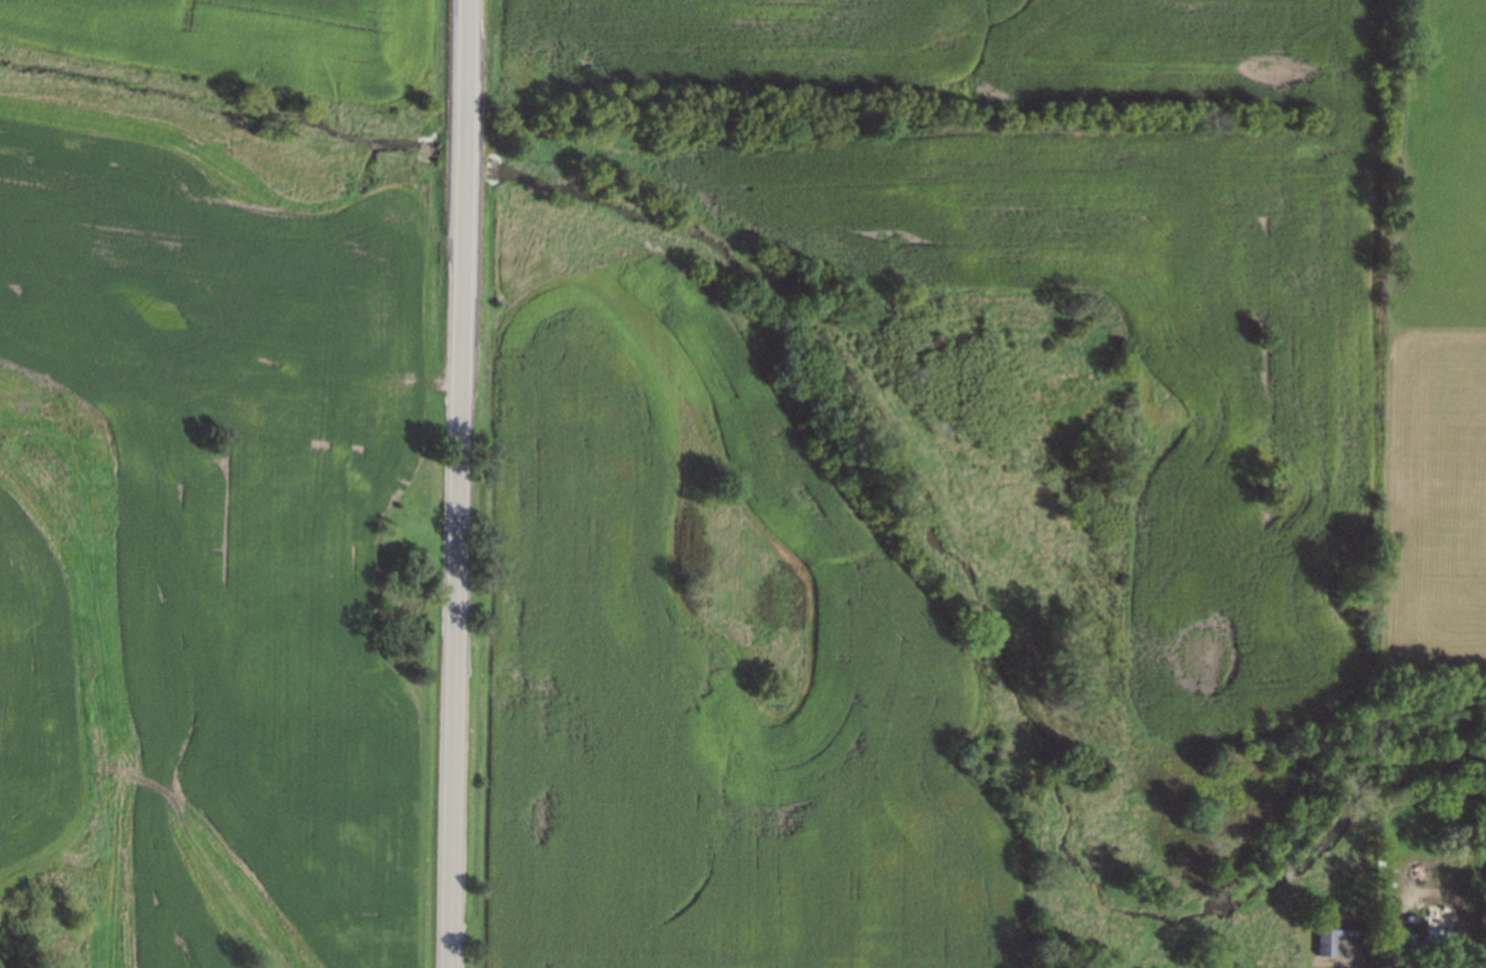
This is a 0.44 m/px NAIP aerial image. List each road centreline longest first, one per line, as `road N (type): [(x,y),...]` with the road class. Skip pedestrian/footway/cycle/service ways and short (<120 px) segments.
road 1 (secondary): [(449,967),(467,0)]

